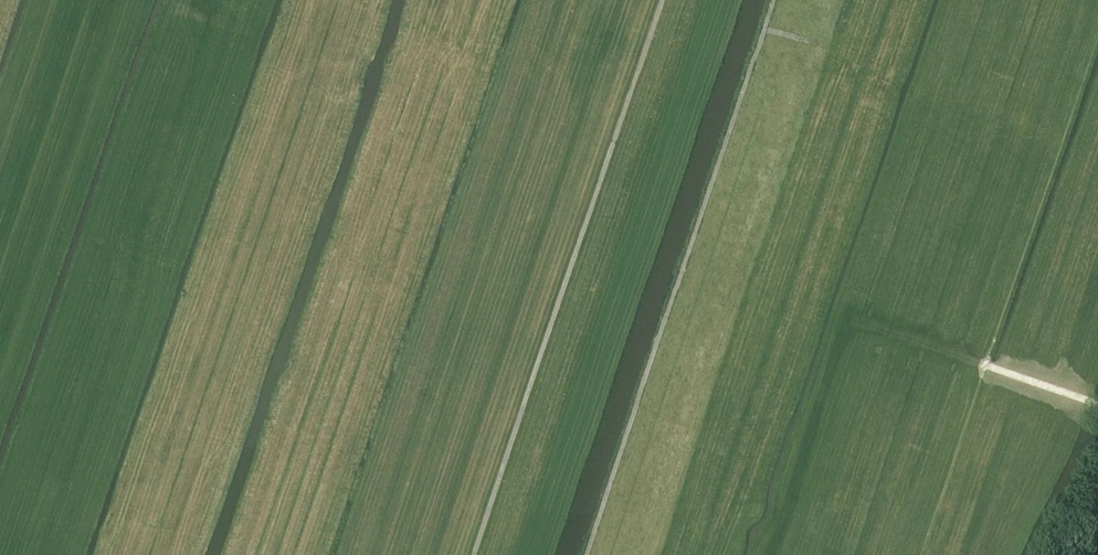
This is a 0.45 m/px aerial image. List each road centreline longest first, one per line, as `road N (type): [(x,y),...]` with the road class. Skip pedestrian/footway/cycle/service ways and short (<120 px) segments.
road 1 (track): [(584,554),(772,0)]
road 2 (track): [(473,554),(660,0)]

